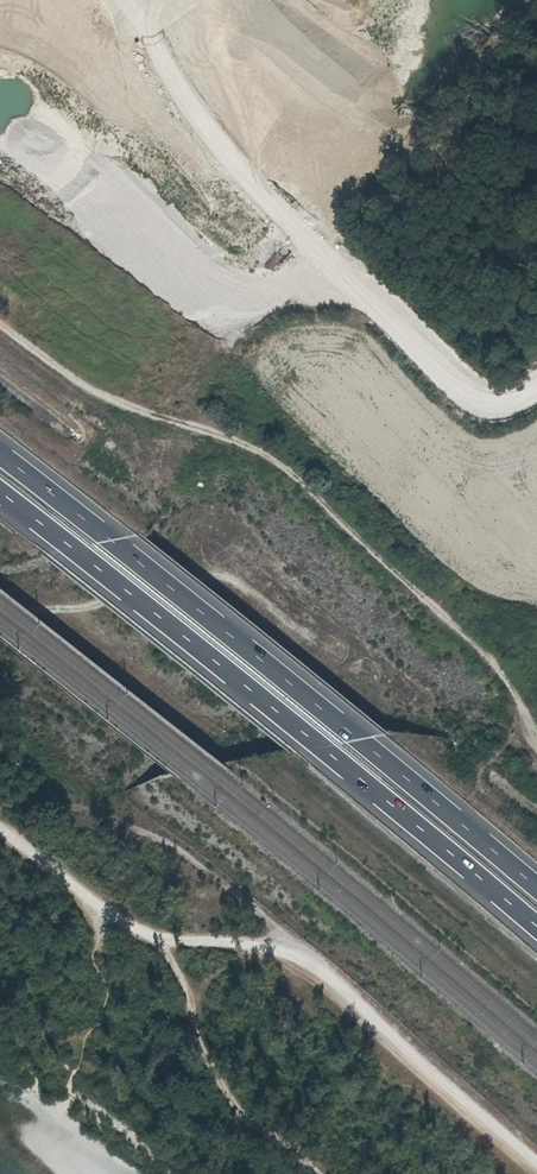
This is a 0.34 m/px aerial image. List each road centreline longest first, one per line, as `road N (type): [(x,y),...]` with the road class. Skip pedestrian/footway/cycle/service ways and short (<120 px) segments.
road 1 (track): [(0,321),(97,393),(258,449),(508,674),(536,735)]
road 2 (motorway): [(0,493),(536,927)]
road 3 (motorway): [(536,887),(0,455)]
road 4 (track): [(0,810),(87,810),(164,841),(253,906),(536,1169)]
road 5 (track): [(536,388),(499,402),(473,396),(447,382),(368,299),(338,291),(215,316),(188,304),(0,159)]
road 6 (track): [(0,827),(92,900),(167,944),(292,949)]
road 7 (track): [(167,944),(198,1044),(241,1118),(320,1173)]

